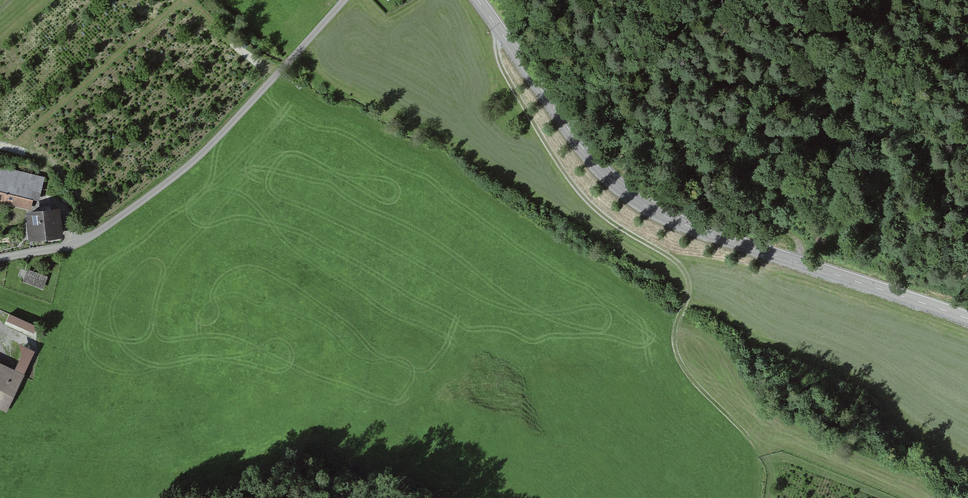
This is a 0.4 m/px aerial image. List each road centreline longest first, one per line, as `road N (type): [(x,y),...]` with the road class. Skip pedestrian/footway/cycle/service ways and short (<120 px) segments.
road 1 (tertiary): [(478,0),(583,150),(645,205),(967,319)]
road 2 (track): [(731,417),(694,382),(676,349),(688,296),(681,266),(582,195),(508,78),(500,30)]
road 3 (residential): [(345,0),(177,175),(78,243),(0,258)]
road 4 (track): [(686,0),(676,137),(732,214),(804,243),(799,262)]

